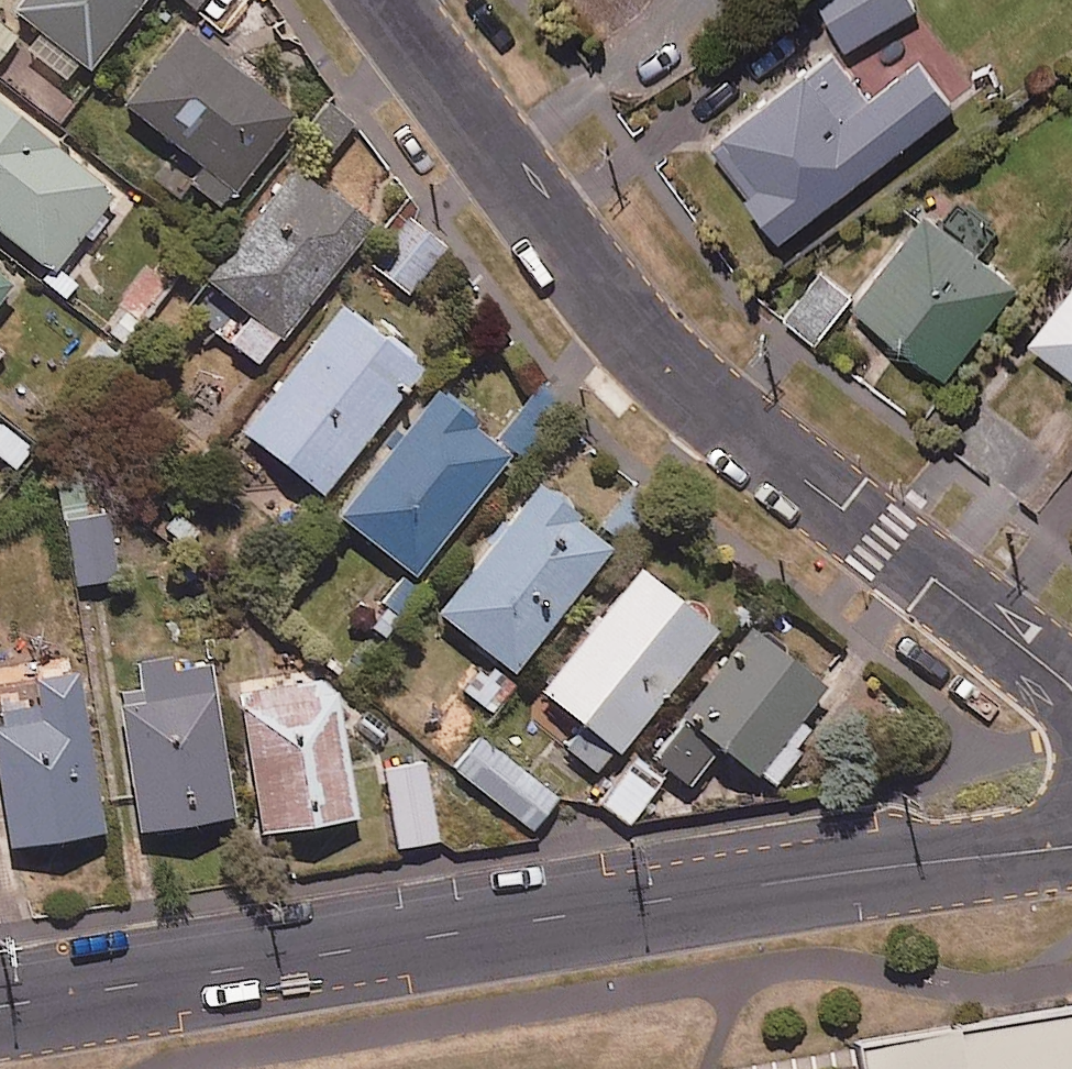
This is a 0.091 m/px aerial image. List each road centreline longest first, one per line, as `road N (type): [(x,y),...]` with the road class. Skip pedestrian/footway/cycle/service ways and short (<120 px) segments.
road 1 (tertiary): [(1071,845),(881,868),(0,1009)]
road 2 (residential): [(384,0),(597,288),(659,359),(1071,688)]

